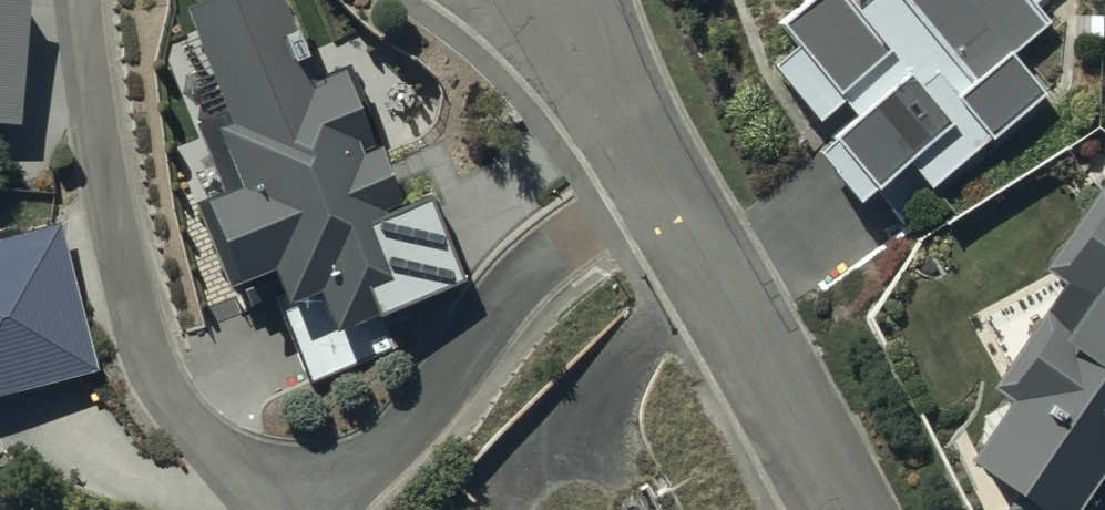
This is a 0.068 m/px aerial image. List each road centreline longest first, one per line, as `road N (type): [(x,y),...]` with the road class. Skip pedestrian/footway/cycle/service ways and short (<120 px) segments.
road 1 (residential): [(84,0),(108,235),(172,388),(273,509)]
road 2 (residential): [(297,509),(579,229),(660,185)]
road 3 (residential): [(841,509),(660,185)]
road 4 (residential): [(660,185),(549,0)]

